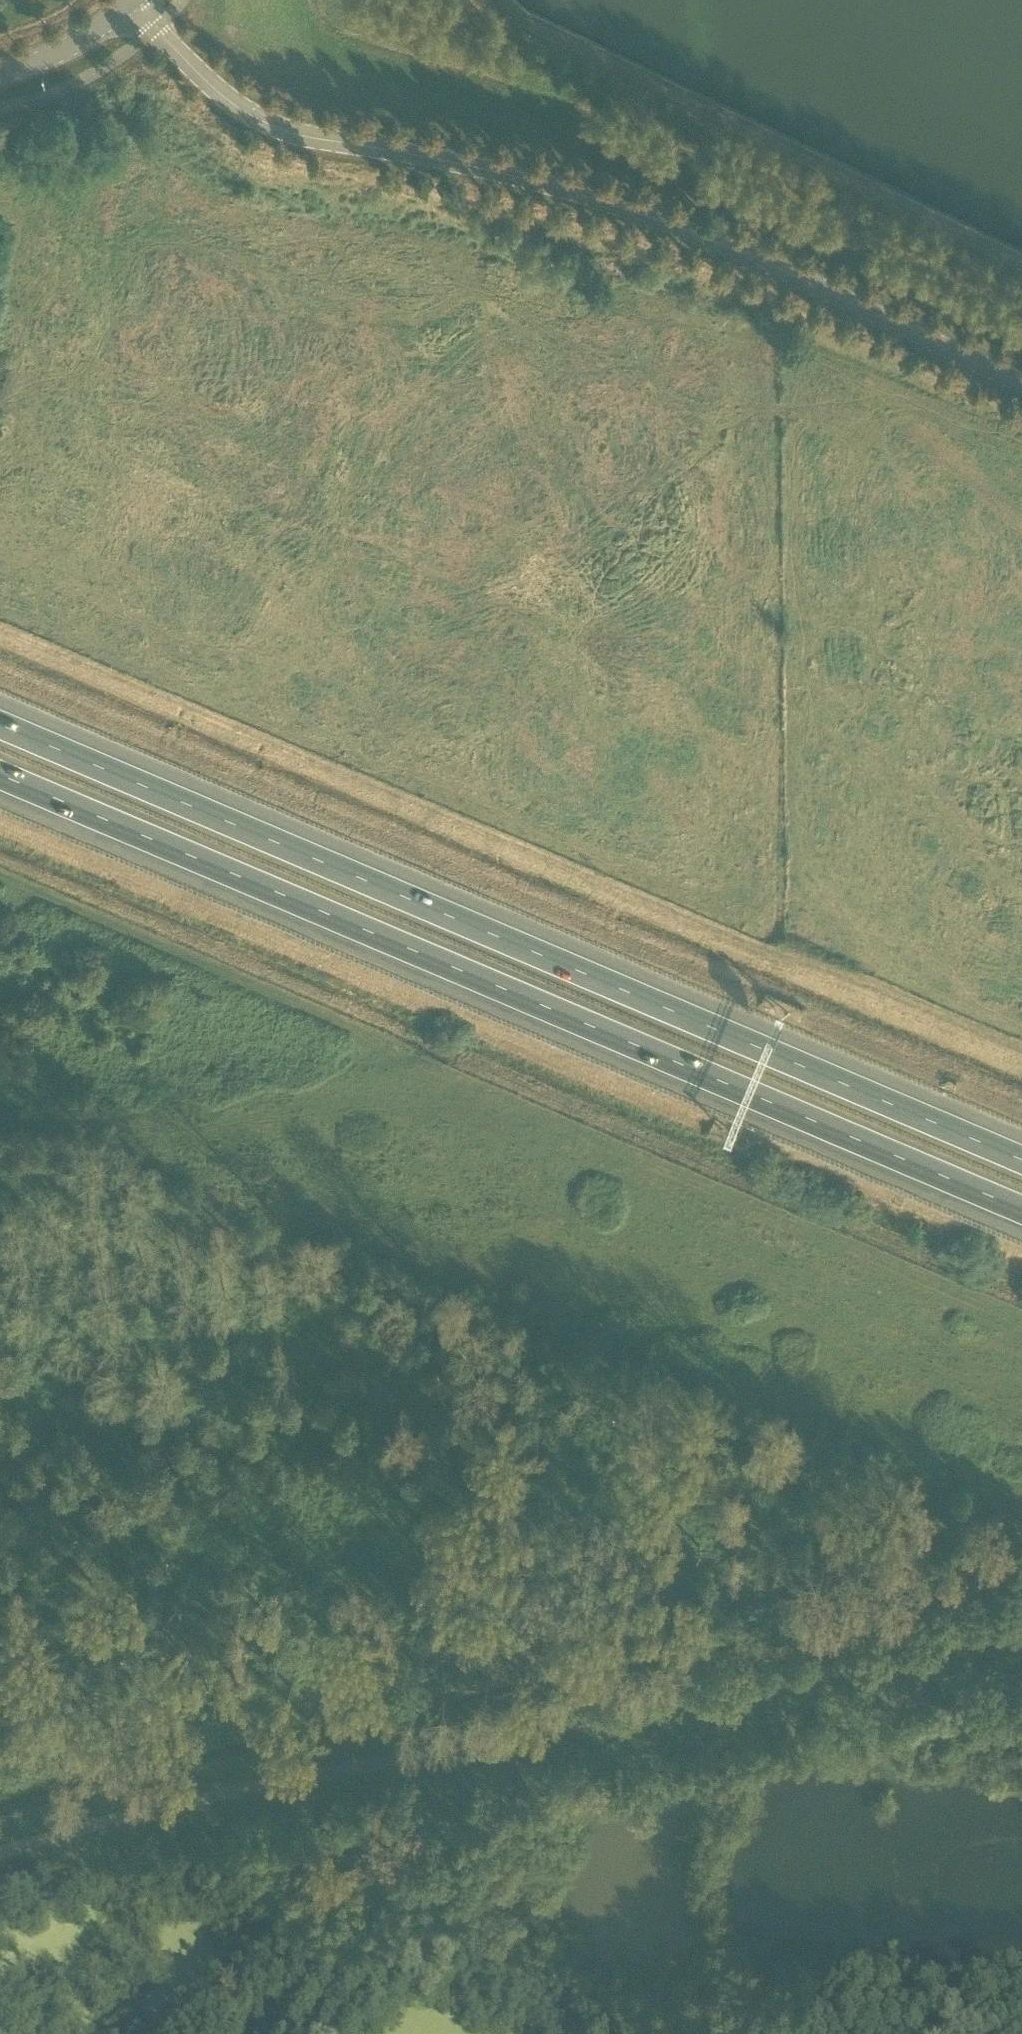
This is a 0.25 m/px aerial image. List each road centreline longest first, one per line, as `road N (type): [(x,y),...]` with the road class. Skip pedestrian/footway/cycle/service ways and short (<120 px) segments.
road 1 (motorway): [(1021,1164),(0,727)]
road 2 (motorway): [(0,786),(1021,1218)]
road 3 (unclassified): [(0,1854),(199,1800),(809,1678),(1021,1608)]
road 4 (unclassified): [(1021,392),(638,217),(417,160),(291,139),(212,99),(128,6)]
road 5 (tertiary): [(0,60),(58,47),(128,6)]

